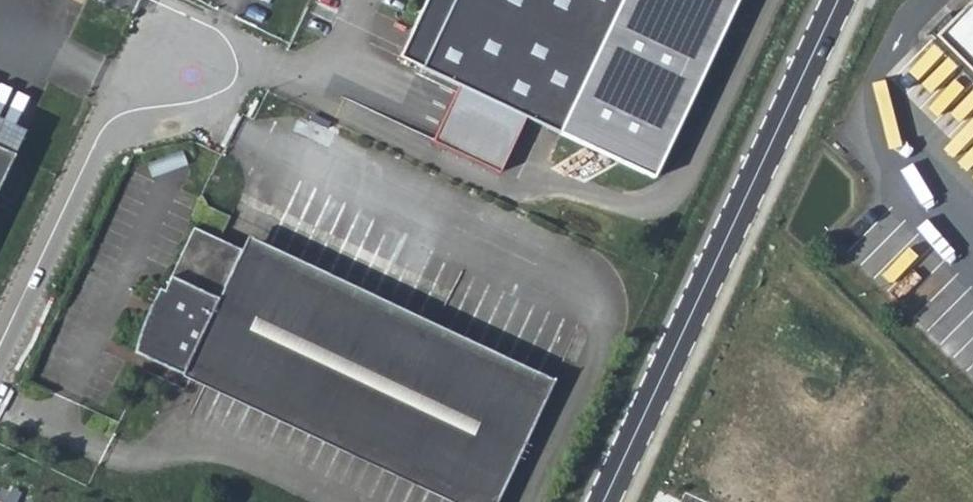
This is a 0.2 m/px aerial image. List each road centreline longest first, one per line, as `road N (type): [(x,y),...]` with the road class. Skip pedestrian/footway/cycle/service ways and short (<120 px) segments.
road 1 (secondary): [(840,0),(605,501)]
road 2 (unclassified): [(183,72),(105,126),(0,353)]

